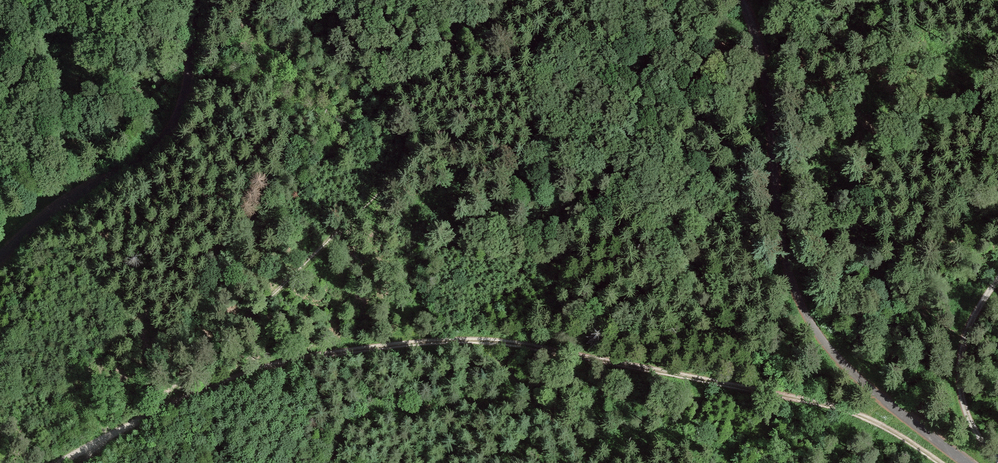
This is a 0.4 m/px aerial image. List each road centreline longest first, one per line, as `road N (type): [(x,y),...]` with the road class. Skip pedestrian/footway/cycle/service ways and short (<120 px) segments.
road 1 (track): [(942,462),(848,410),(486,341),(327,355),(249,373),(59,462)]
road 2 (track): [(137,422),(578,0)]
road 3 (unclassified): [(968,462),(860,380),(807,316),(781,237),(763,57),(746,0)]
road 4 (unclassified): [(194,0),(187,83),(168,133),(0,255)]
road 5 (track): [(997,280),(968,332),(959,367),(967,416),(997,458)]

